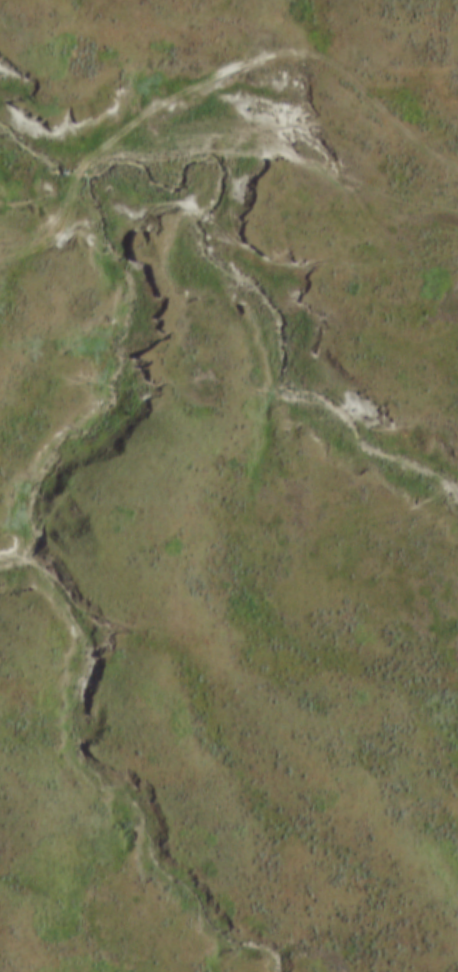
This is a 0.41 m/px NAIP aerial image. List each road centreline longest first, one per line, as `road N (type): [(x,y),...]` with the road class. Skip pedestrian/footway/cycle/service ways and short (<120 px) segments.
road 1 (track): [(457,170),(412,143),(358,82),(309,55),(258,58),(148,119),(83,178),(69,235),(36,251),(0,252)]

